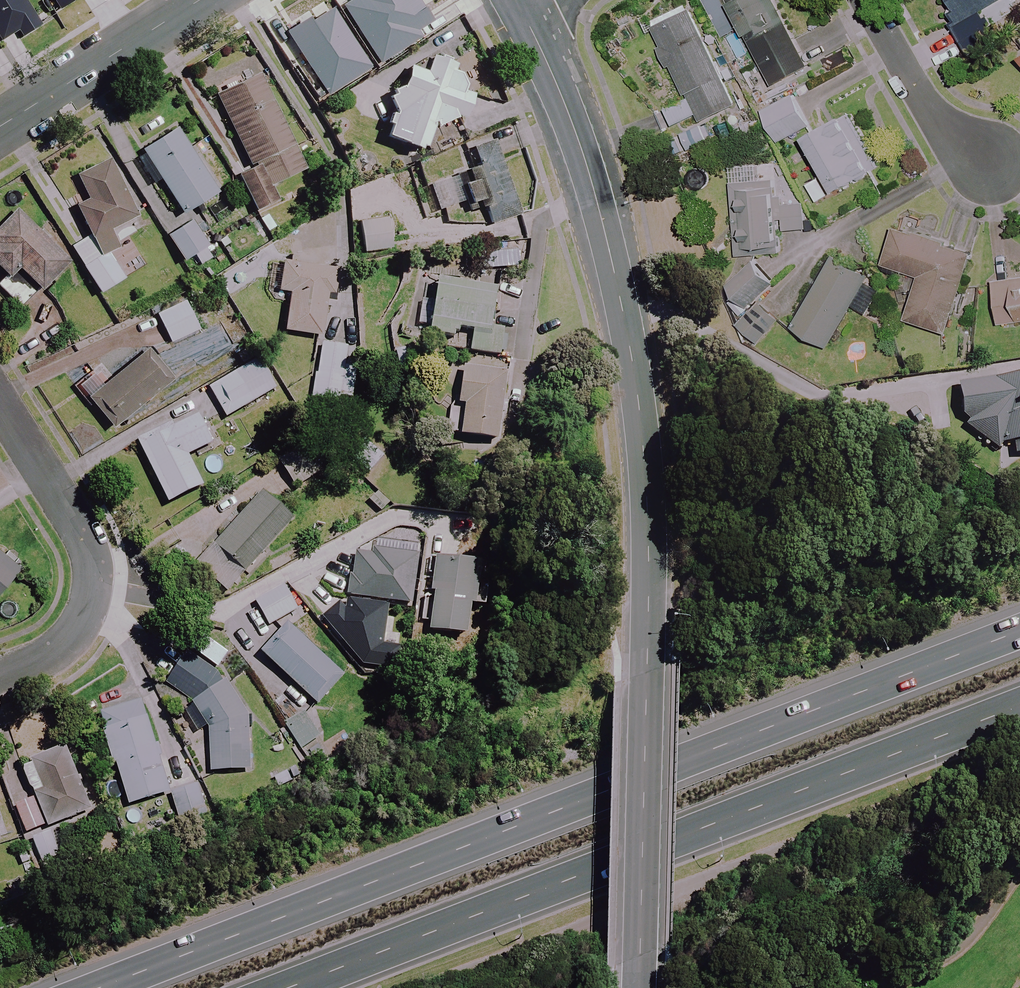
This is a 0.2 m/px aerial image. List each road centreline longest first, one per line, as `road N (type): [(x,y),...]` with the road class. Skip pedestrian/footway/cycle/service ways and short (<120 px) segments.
road 1 (tertiary): [(517,0),(585,159),(618,284),(644,445),(639,987)]
road 2 (primary): [(87,987),(1019,632)]
road 3 (primary): [(1019,708),(298,987)]
road 4 (residential): [(0,400),(68,512),(92,579),(77,629),(0,673)]
road 5 (residential): [(0,126),(200,0)]
road 6 (residential): [(988,169),(916,89),(863,0)]

